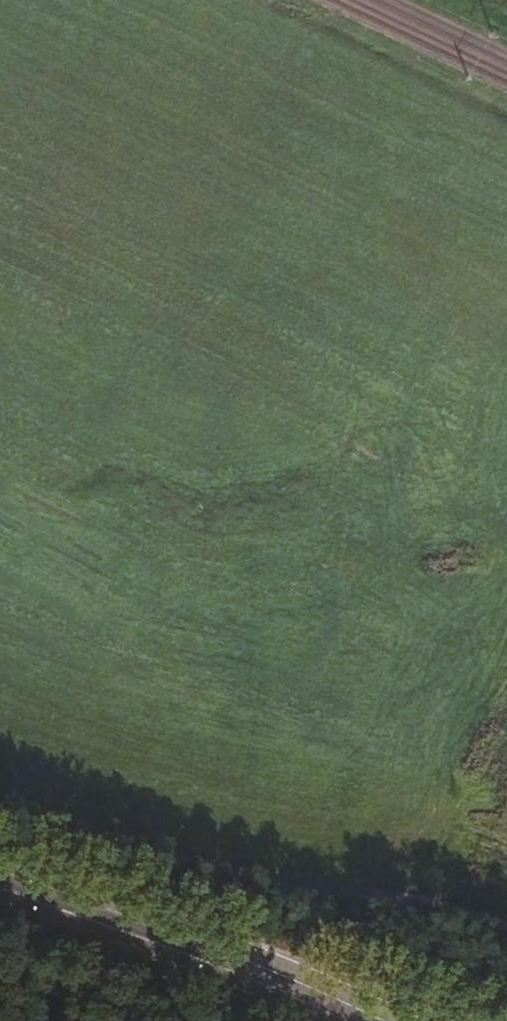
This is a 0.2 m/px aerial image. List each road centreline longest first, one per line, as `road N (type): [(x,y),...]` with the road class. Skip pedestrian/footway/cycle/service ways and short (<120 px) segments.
road 1 (secondary): [(0,870),(387,1020)]

